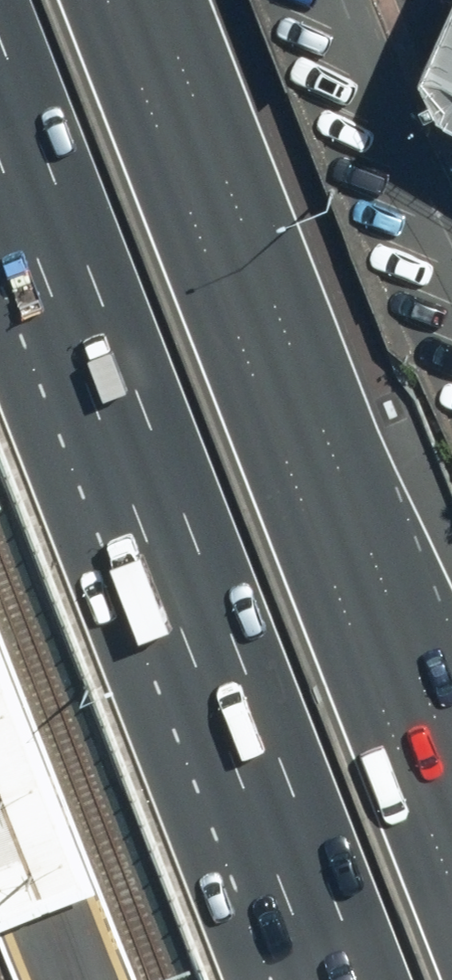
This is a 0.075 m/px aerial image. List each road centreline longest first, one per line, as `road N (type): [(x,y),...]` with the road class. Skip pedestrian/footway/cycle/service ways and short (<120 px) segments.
road 1 (motorway): [(368,979),(0,37)]
road 2 (motorway): [(107,0),(451,880)]
road 3 (residential): [(451,250),(337,0)]

